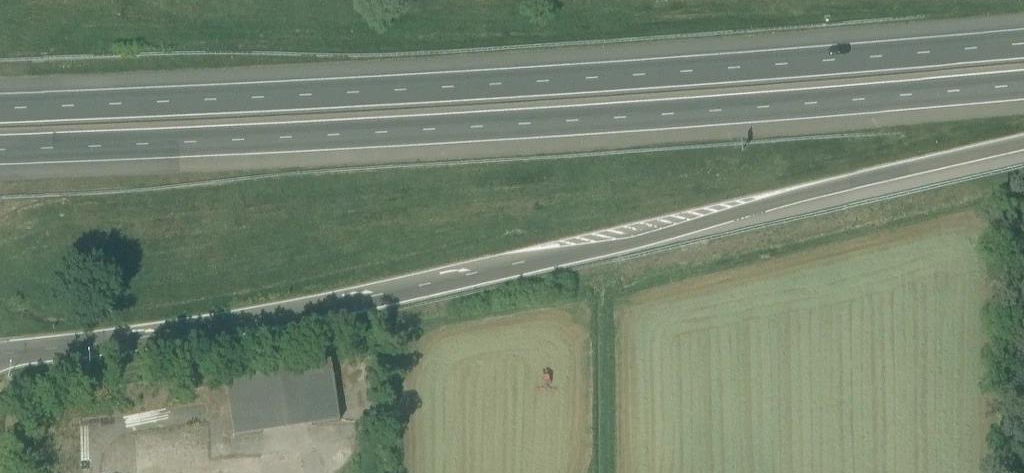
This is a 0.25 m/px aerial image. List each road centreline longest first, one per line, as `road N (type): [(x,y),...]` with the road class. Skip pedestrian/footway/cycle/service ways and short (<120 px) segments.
road 1 (motorway): [(0,353),(297,311),(1023,145)]
road 2 (motorway): [(0,151),(669,114),(1023,82)]
road 3 (motorway): [(1023,43),(666,75),(0,110)]

